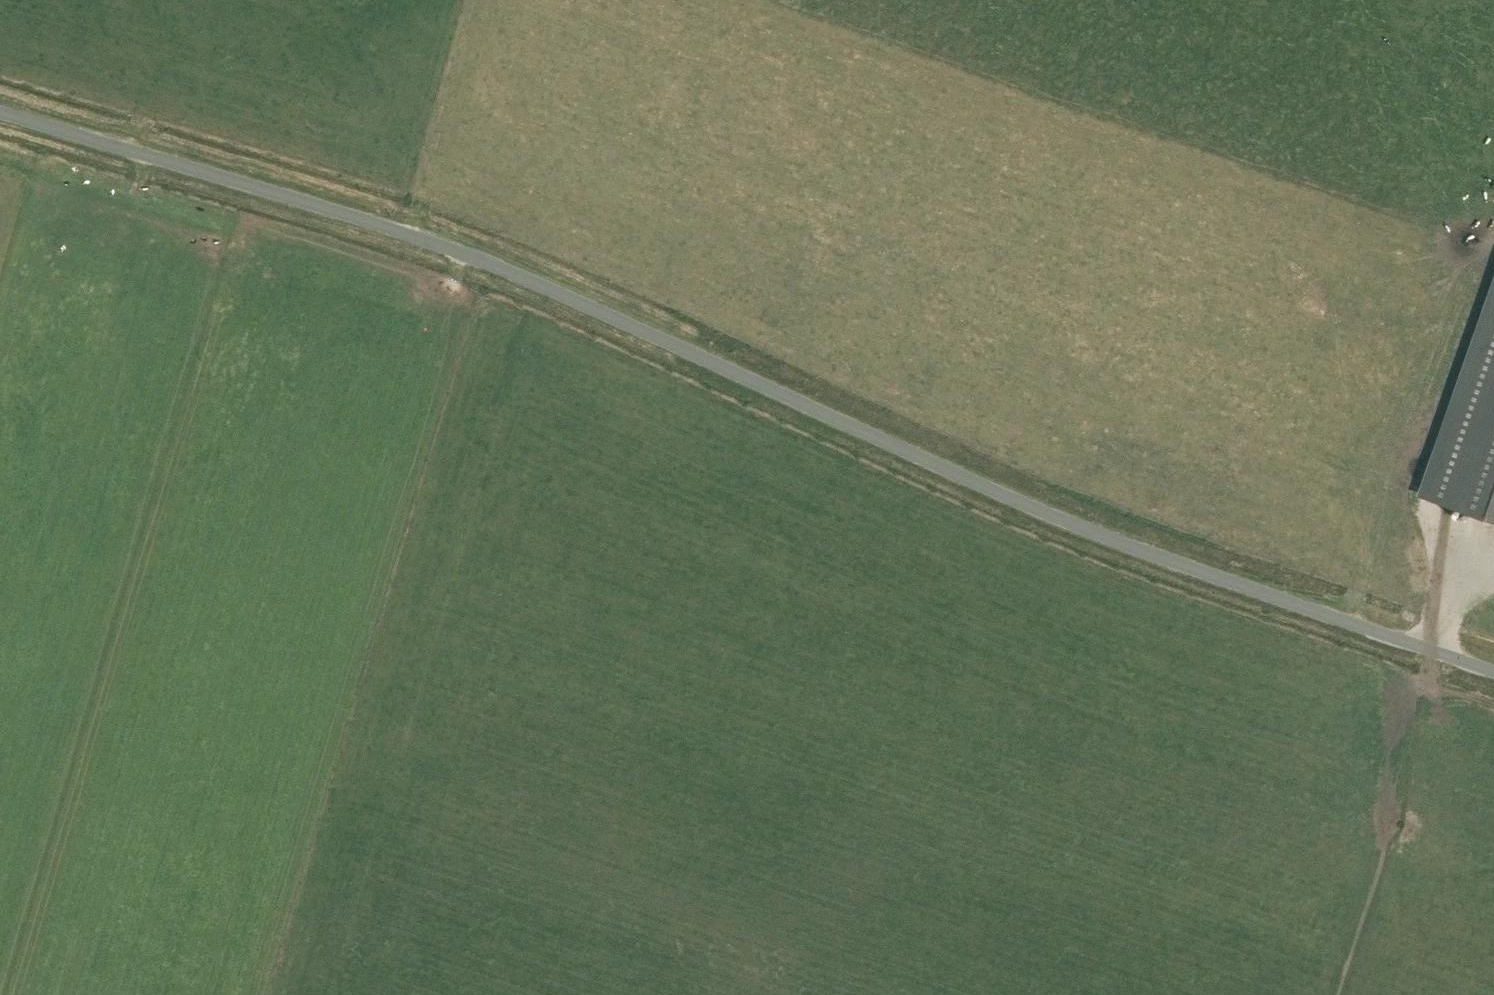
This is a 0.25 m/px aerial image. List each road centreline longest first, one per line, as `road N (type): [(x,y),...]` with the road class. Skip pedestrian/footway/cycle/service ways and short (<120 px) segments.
road 1 (unclassified): [(1493,672),(1048,519),(439,245),(0,116)]

